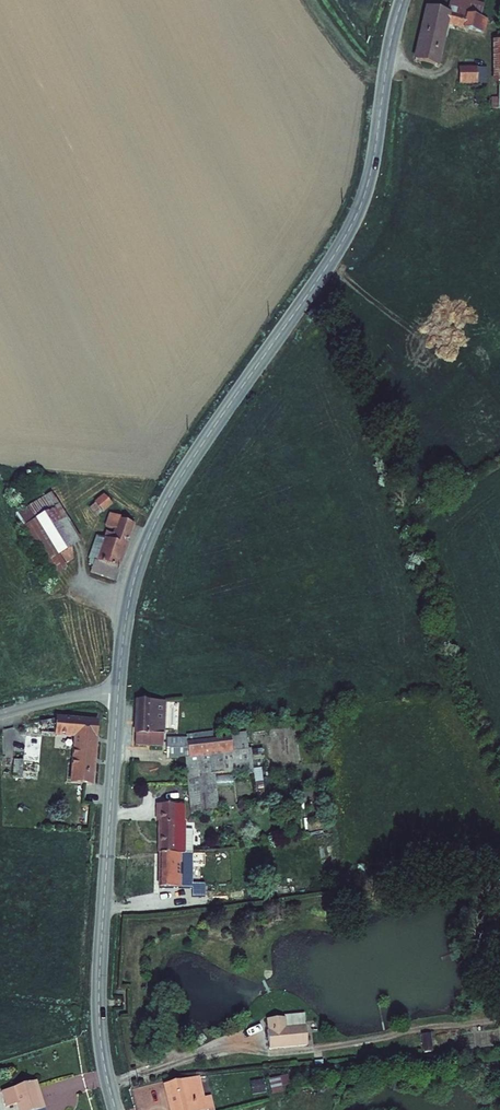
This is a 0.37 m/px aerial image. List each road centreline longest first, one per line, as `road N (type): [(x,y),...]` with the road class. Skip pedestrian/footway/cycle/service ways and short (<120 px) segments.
road 1 (tertiary): [(401,0),(359,210),(160,510),(131,594),(119,692)]
road 2 (tertiary): [(119,692),(99,986),(116,1109)]
road 3 (unclassified): [(0,716),(119,692)]

